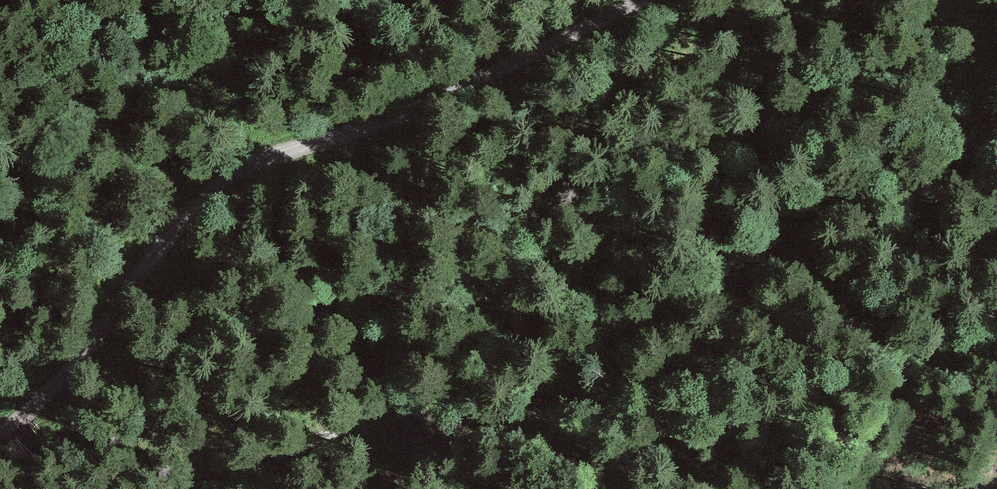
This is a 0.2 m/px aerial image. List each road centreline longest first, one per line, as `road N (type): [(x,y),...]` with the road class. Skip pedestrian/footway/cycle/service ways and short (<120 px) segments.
road 1 (track): [(996,160),(859,188),(822,205),(772,253),(701,277),(592,345),(495,383),(383,401),(258,462),(147,488)]
road 2 (track): [(641,0),(396,118),(239,164),(198,194),(95,344),(0,441)]

